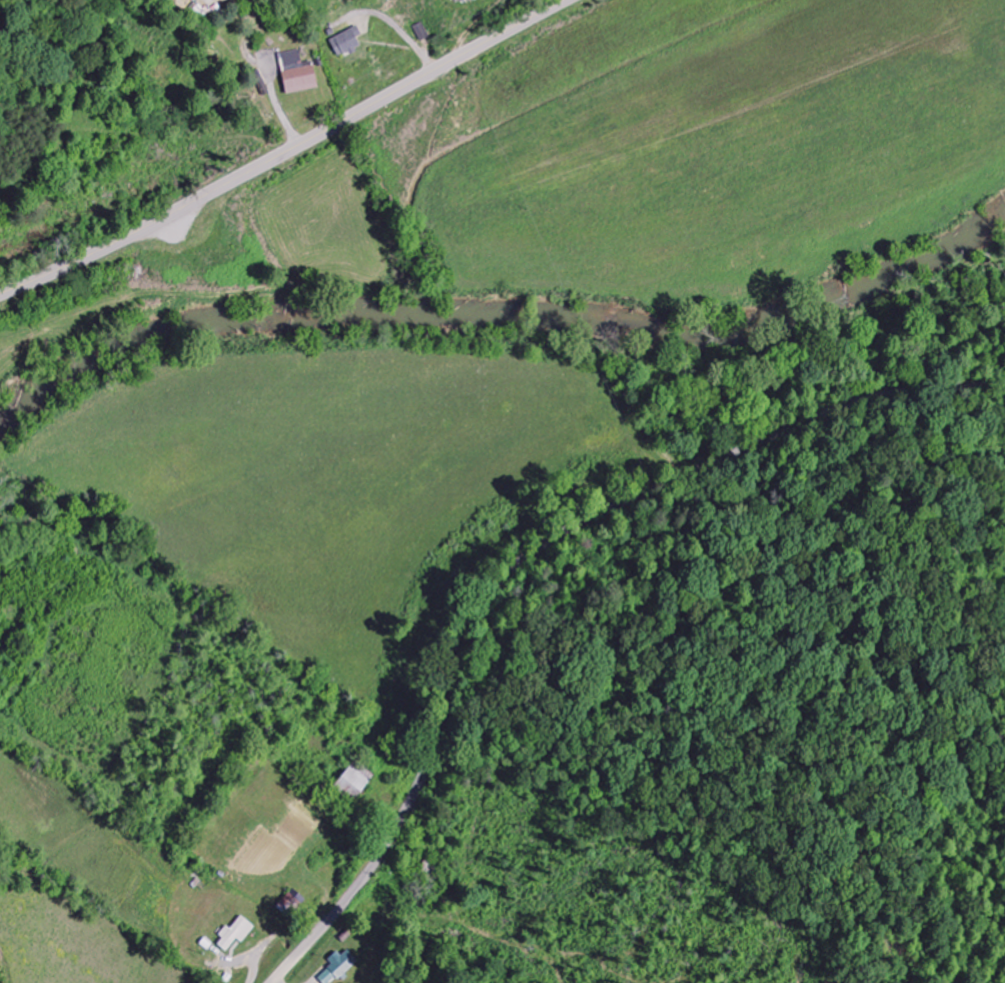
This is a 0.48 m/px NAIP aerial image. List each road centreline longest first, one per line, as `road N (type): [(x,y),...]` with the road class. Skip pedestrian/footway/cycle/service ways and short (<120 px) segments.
road 1 (residential): [(280,982),(403,821),(436,747),(456,651),(499,588),(593,517),(815,416),(929,388),(1004,385)]
road 2 (secondary): [(570,0),(122,241),(0,295)]

